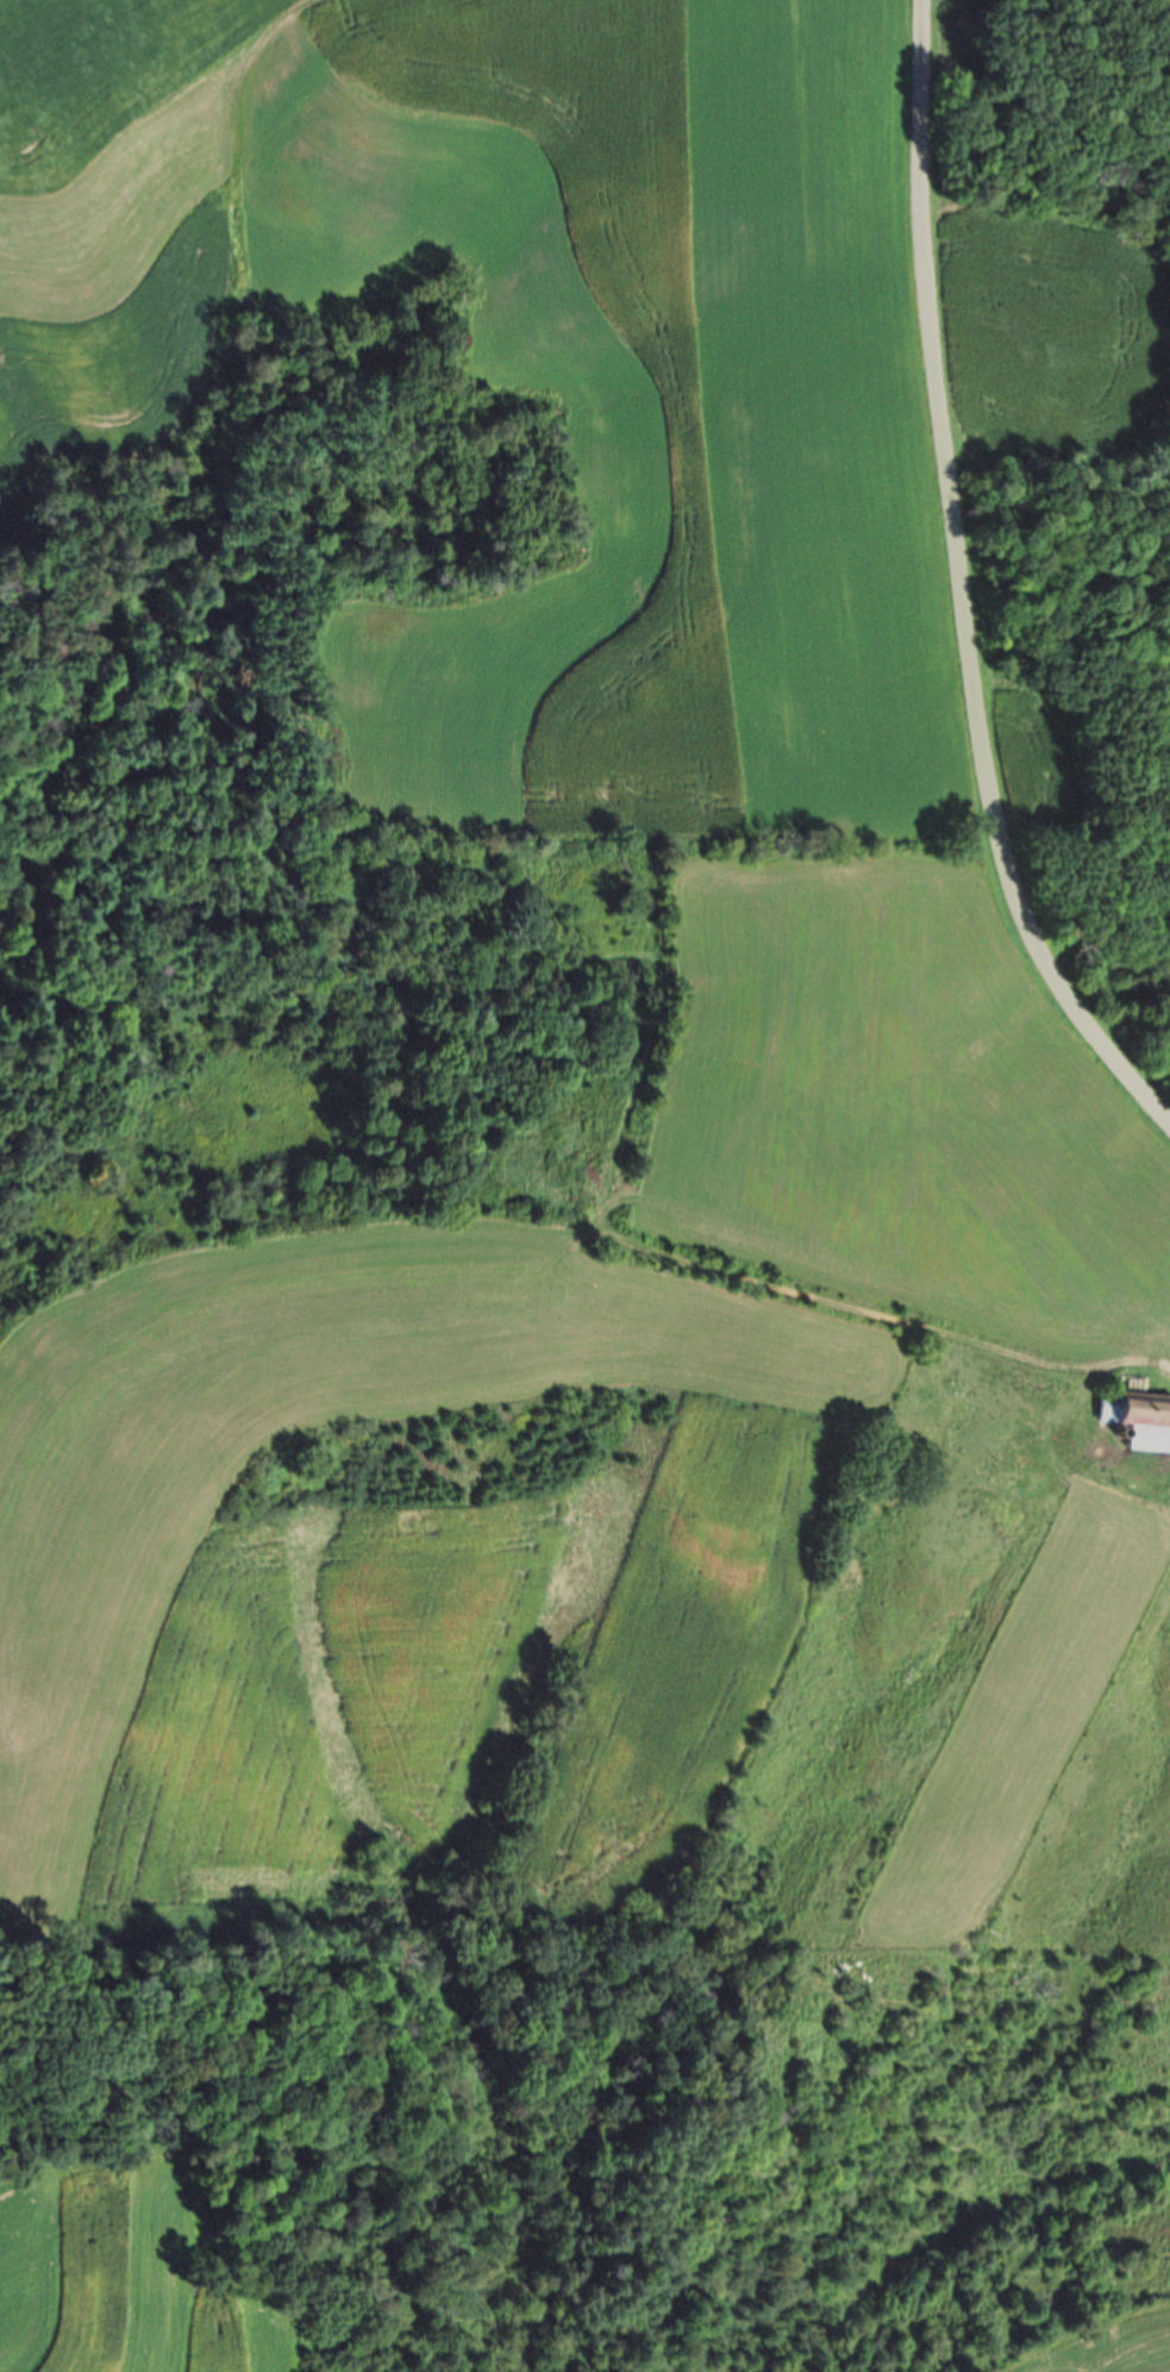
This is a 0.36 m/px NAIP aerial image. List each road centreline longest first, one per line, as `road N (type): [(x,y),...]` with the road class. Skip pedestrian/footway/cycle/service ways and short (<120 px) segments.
road 1 (residential): [(1169,1125),(1041,958),(996,830),(925,303),(921,0)]

